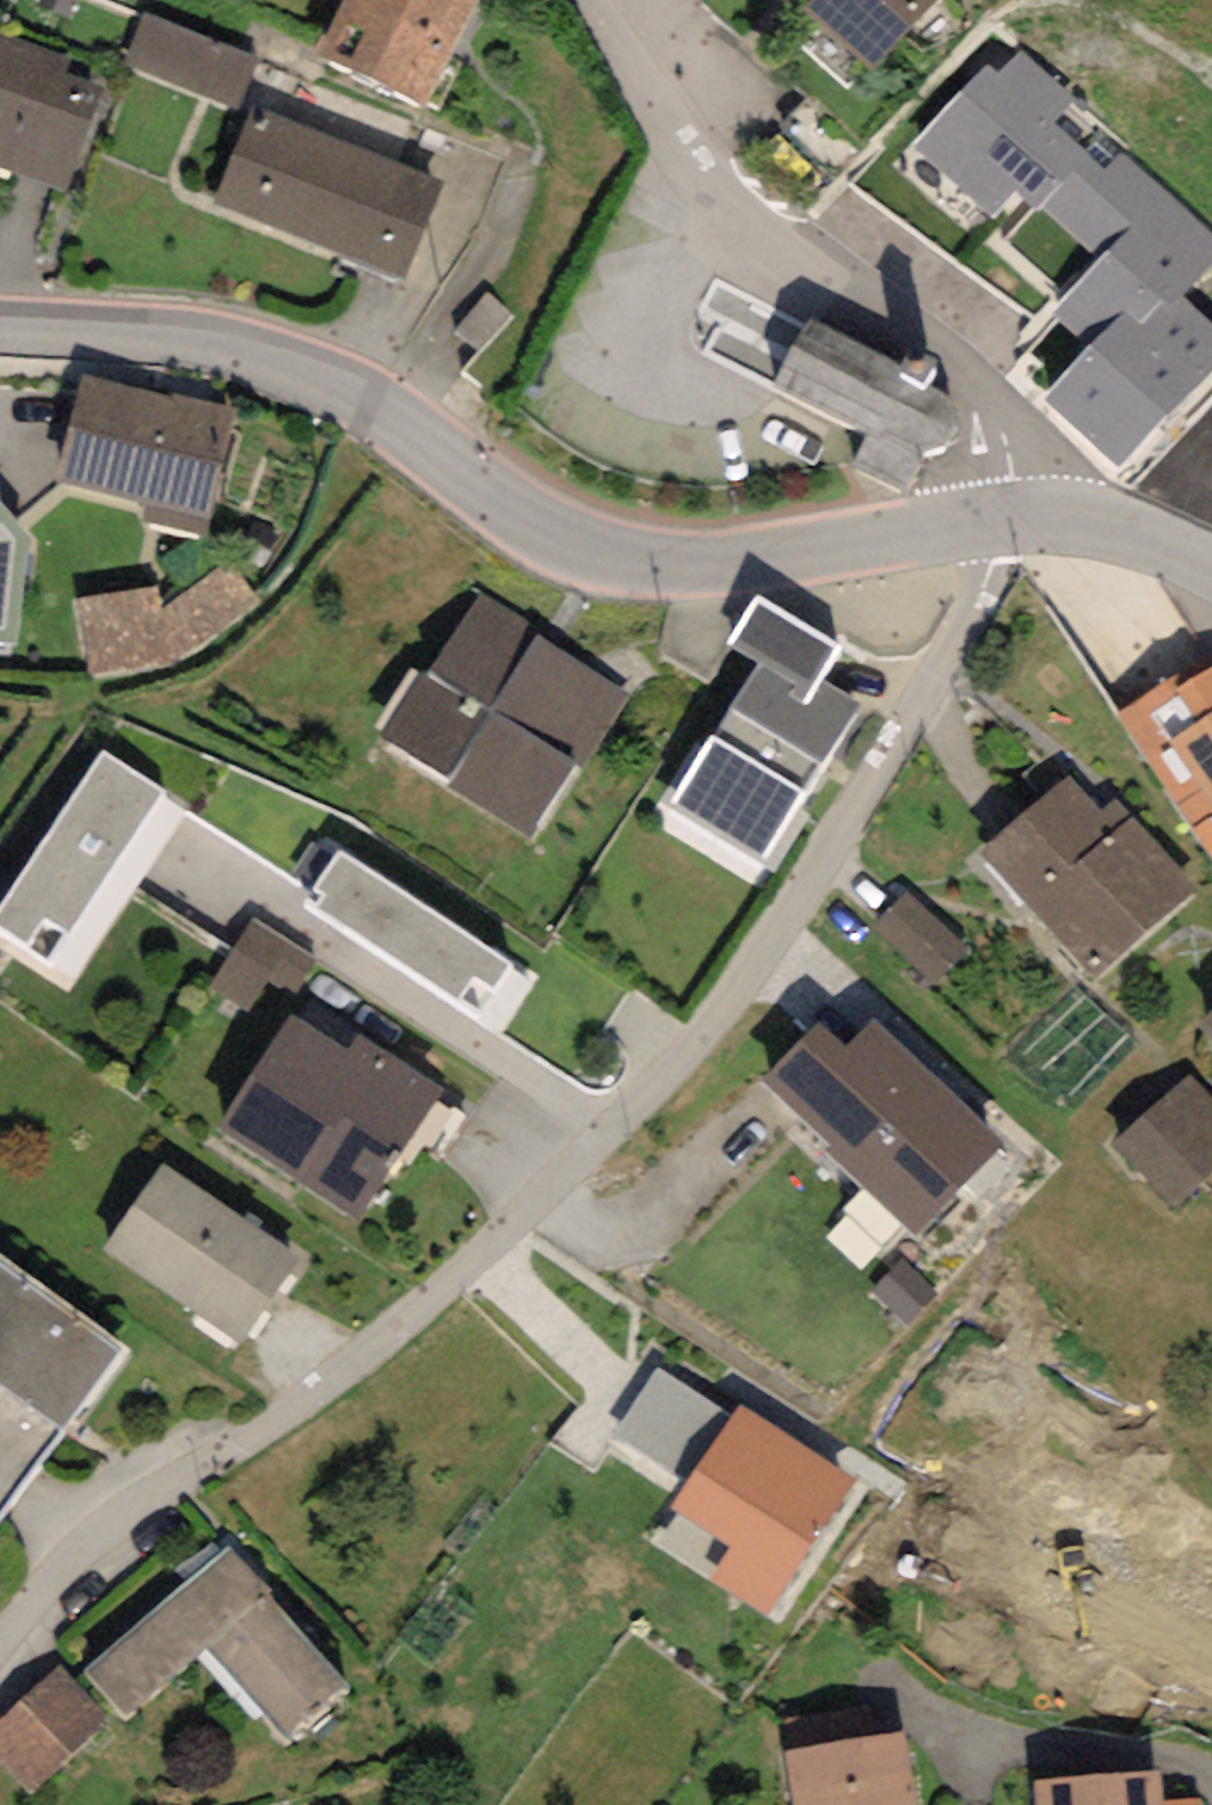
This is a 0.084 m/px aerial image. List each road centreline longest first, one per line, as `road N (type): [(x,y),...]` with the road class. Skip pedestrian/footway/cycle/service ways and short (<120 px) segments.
road 1 (residential): [(0,1640),(97,1532),(588,1129),(738,980),(976,611),(1011,521)]
road 2 (tertiary): [(0,327),(151,337),(346,386),(547,536),(627,562),(730,562),(1011,521)]
road 3 (tertiary): [(598,0),(641,44),(689,157),(730,199),(822,272),(955,357),(980,385),(1002,417),(1011,521)]
road 4 (tertiary): [(1011,521),(1126,526),(1211,566)]

